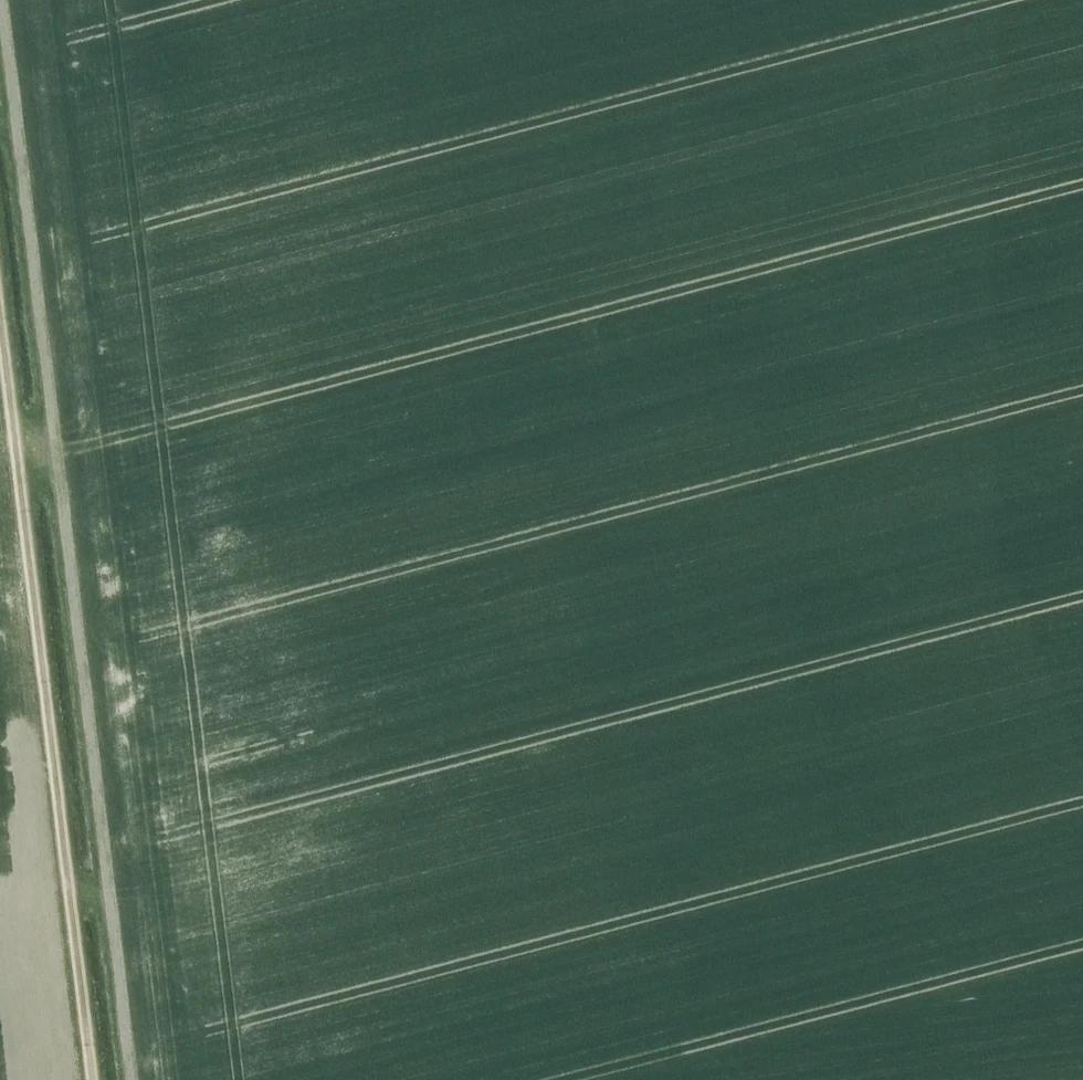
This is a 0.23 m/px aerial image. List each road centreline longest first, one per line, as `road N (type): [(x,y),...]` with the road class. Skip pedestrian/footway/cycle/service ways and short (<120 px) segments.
road 1 (track): [(91,1079),(0,331)]

